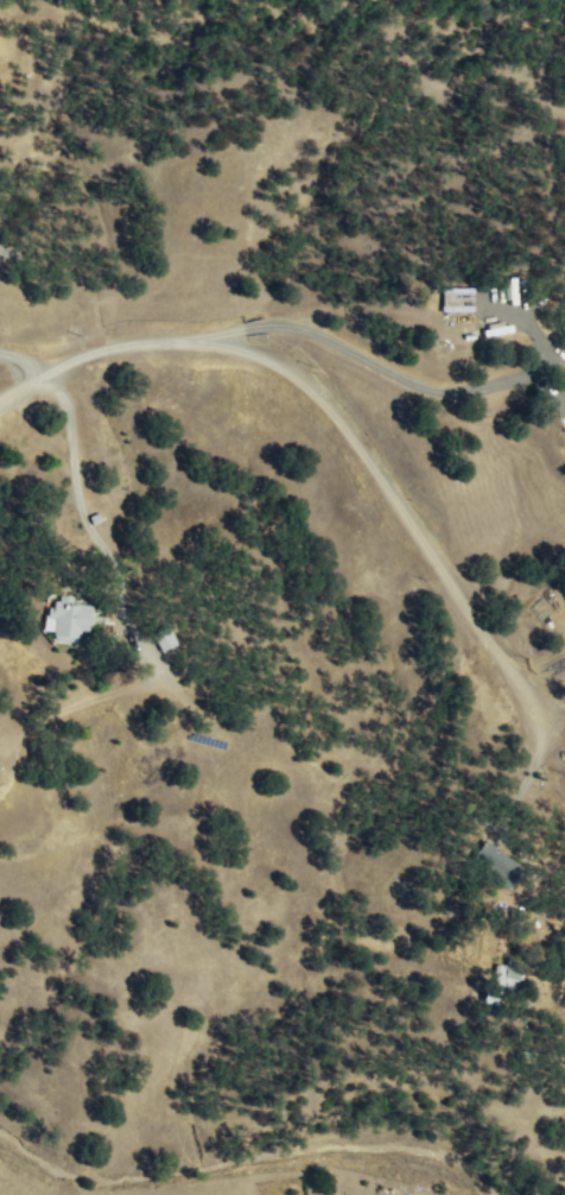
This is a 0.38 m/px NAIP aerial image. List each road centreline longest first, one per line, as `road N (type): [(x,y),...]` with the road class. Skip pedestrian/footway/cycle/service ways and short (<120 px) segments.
road 1 (residential): [(0,412),(64,367),(116,348),(209,346),(279,362),(306,378),(334,403),(539,720)]

